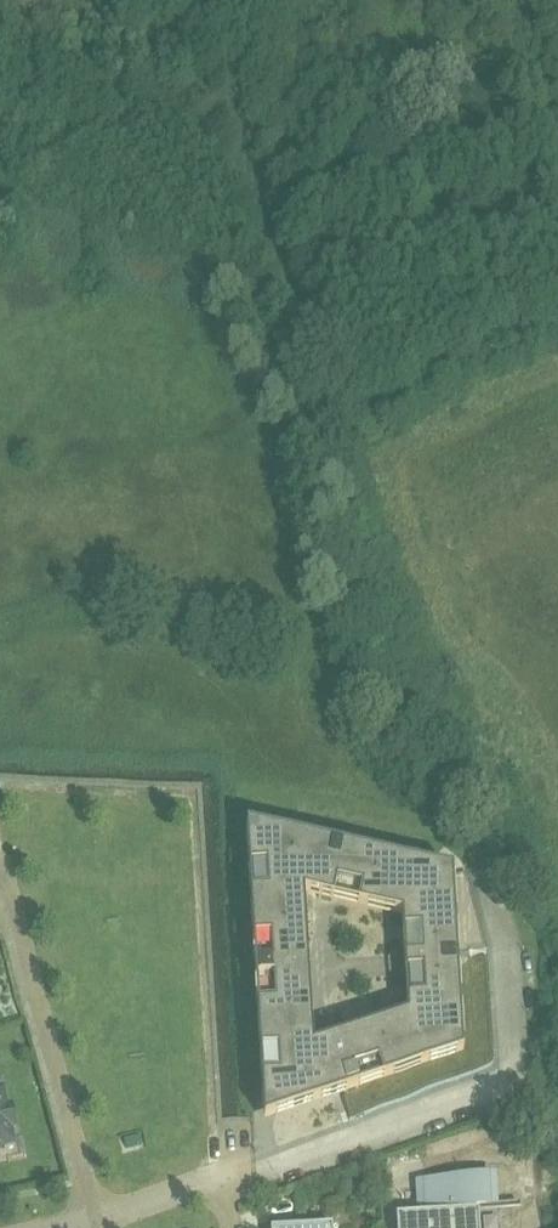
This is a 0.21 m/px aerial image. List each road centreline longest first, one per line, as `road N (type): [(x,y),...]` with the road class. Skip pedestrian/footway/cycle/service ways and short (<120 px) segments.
road 1 (residential): [(0,866),(96,1216)]
road 2 (residential): [(96,1216),(223,1178)]

